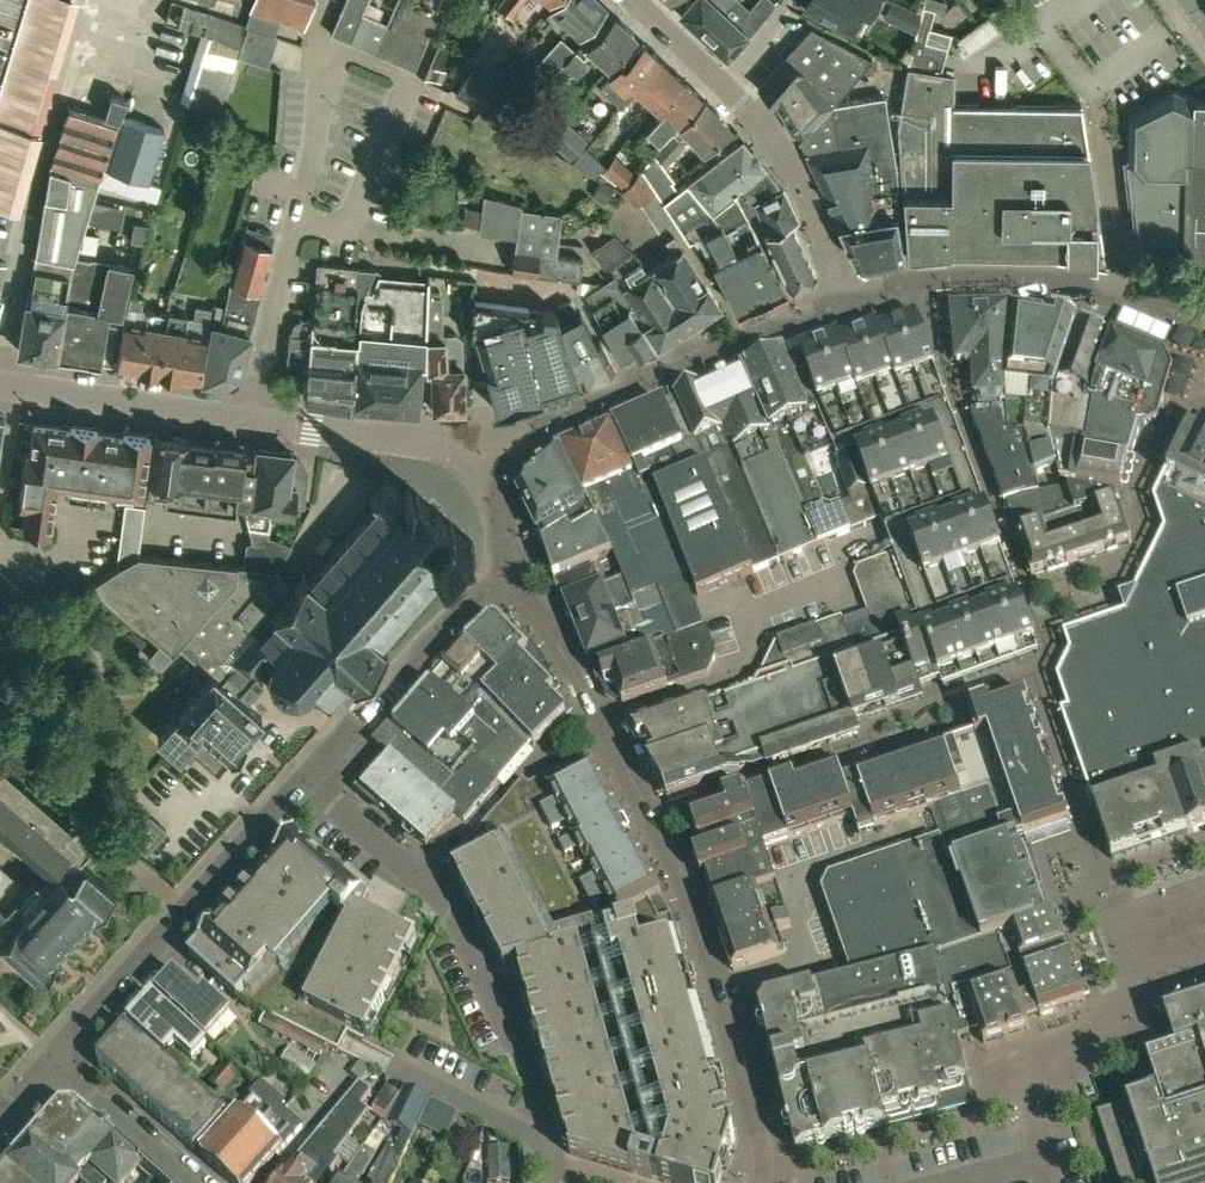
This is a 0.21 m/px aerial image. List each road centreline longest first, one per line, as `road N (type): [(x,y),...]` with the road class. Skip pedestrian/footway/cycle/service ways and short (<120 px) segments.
road 1 (residential): [(496,570),(550,632),(682,872),(765,1153),(765,1182)]
road 2 (residential): [(730,87),(782,144),(837,255),(840,278),(830,298),(521,437),(476,469)]
road 3 (tertiary): [(476,469),(427,445),(0,385)]
road 4 (residential): [(549,1163),(532,1085),(455,915),(424,877),(305,778)]
road 5 (tertiary): [(48,1063),(305,778)]
road 6 (tertiary): [(305,778),(496,570)]
road 7 (residential): [(188,1182),(48,1063)]
road 8 (residential): [(730,87),(633,0)]

